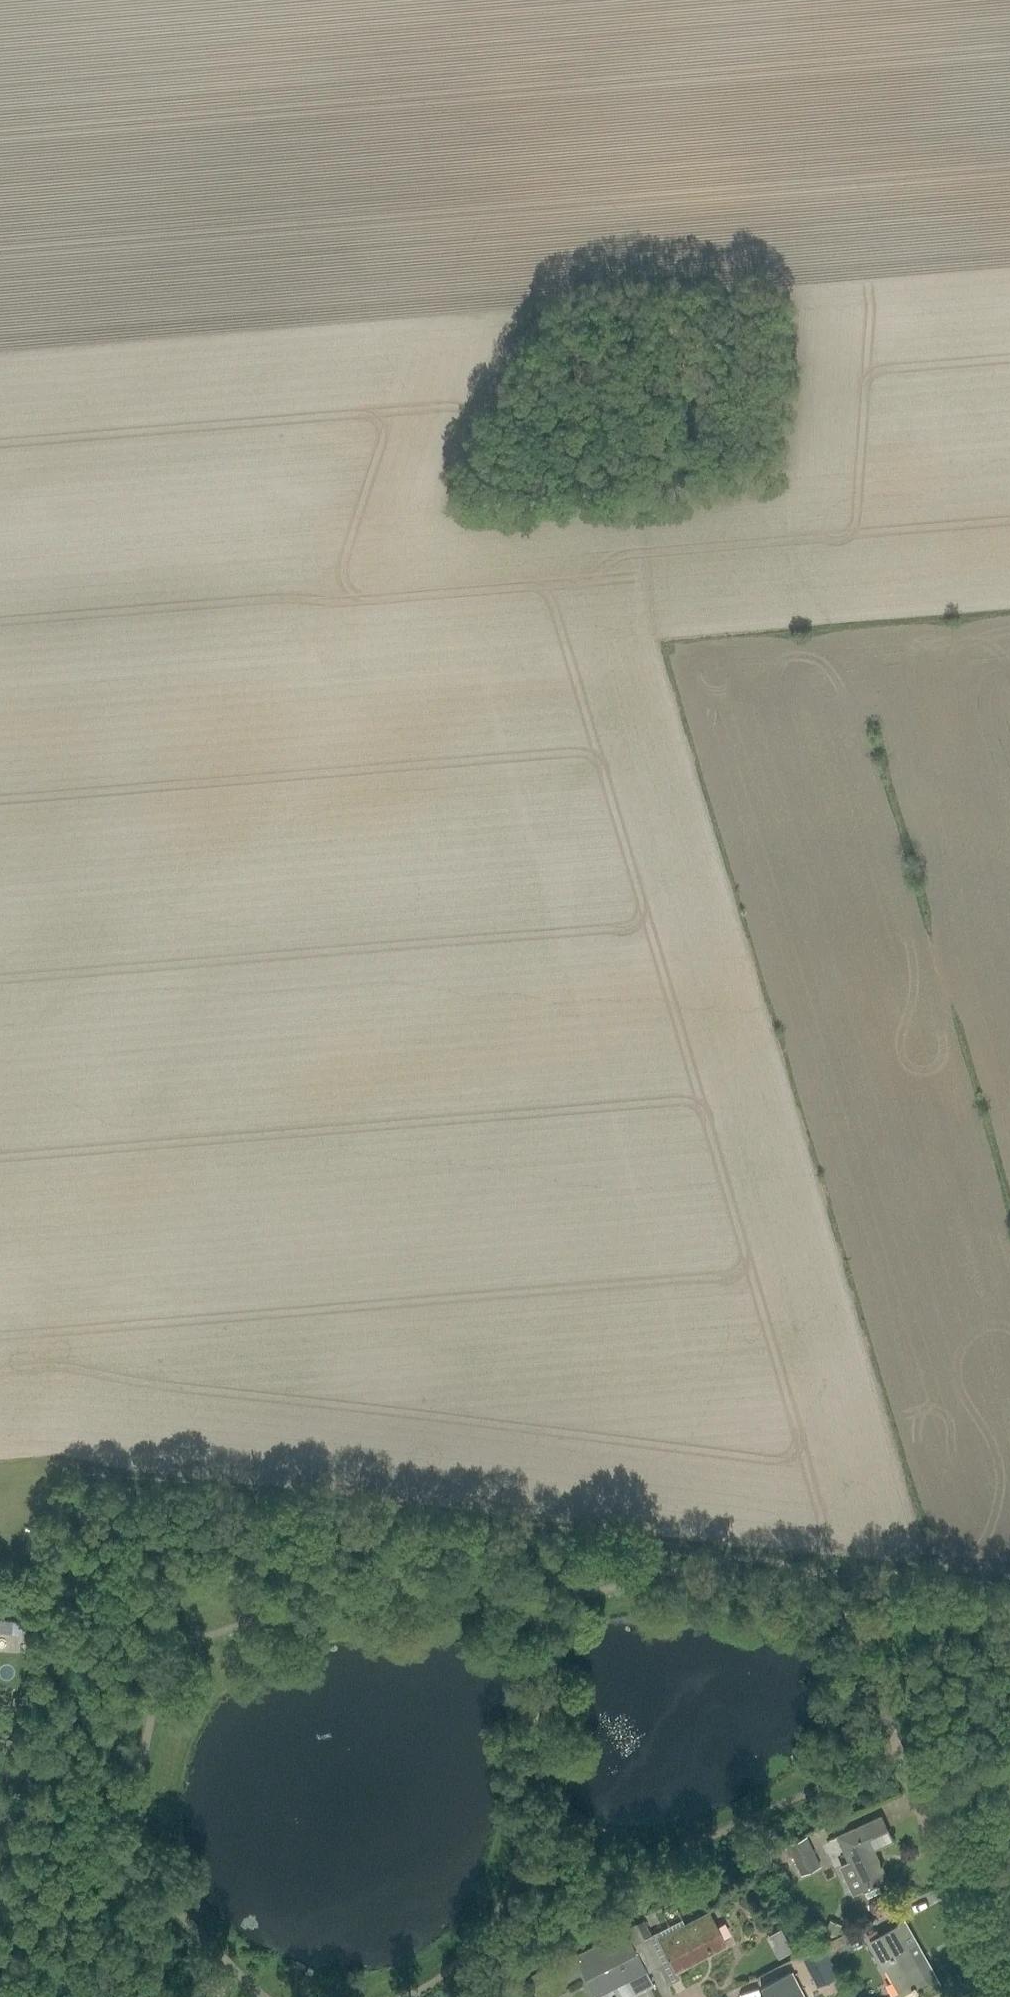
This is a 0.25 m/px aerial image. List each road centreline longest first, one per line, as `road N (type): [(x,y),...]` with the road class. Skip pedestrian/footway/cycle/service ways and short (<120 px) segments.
road 1 (residential): [(993,1996),(933,1828),(945,1792),(1009,1766)]

